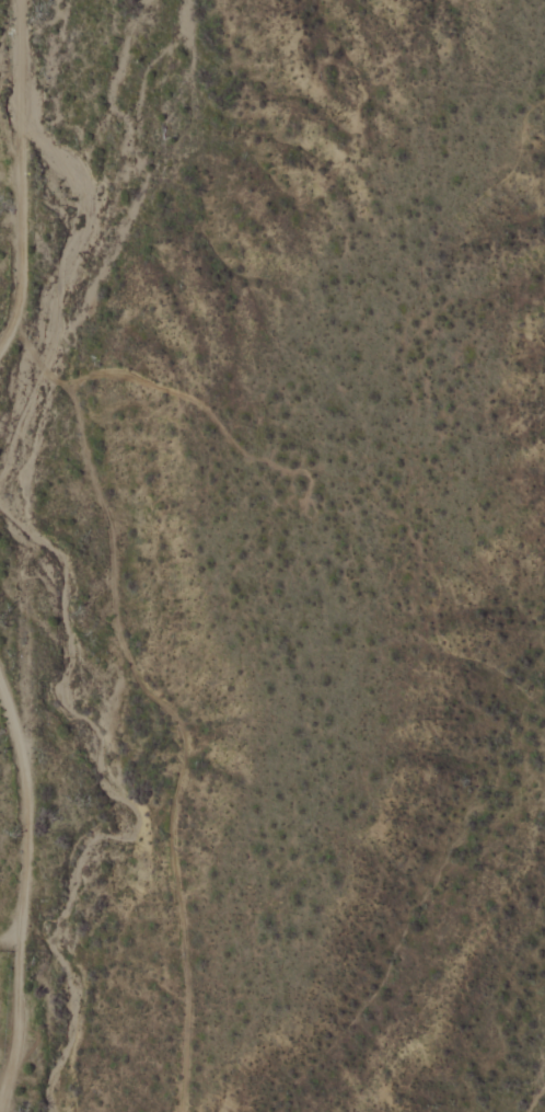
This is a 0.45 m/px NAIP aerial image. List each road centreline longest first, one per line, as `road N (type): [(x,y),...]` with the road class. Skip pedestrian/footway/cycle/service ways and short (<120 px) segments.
road 1 (residential): [(0,698),(30,850),(22,1030),(0,1090)]
road 2 (residential): [(20,0),(18,290),(0,346)]

